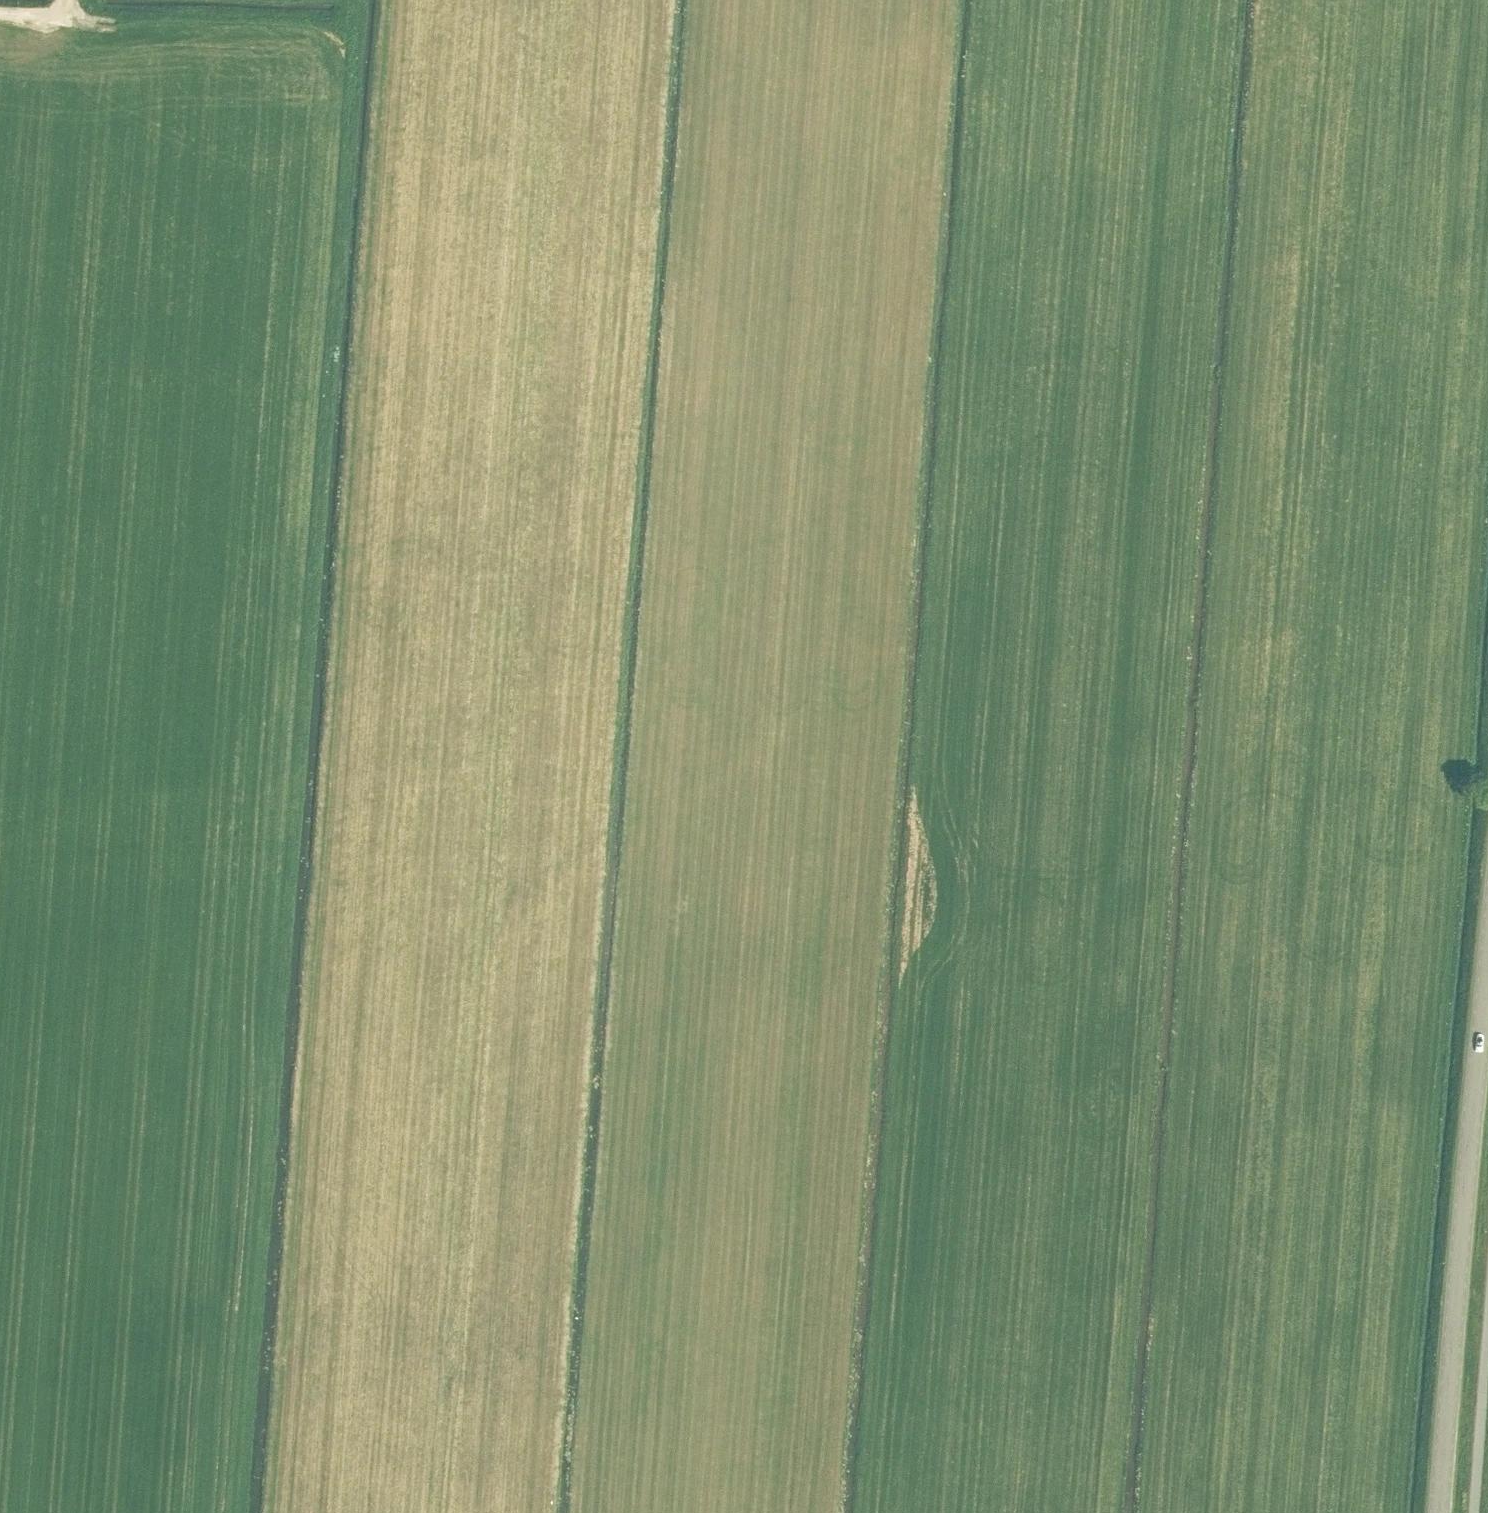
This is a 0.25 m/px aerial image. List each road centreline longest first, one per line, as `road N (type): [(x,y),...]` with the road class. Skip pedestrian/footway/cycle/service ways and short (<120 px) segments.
road 1 (tertiary): [(1441,1512),(1487,959)]

